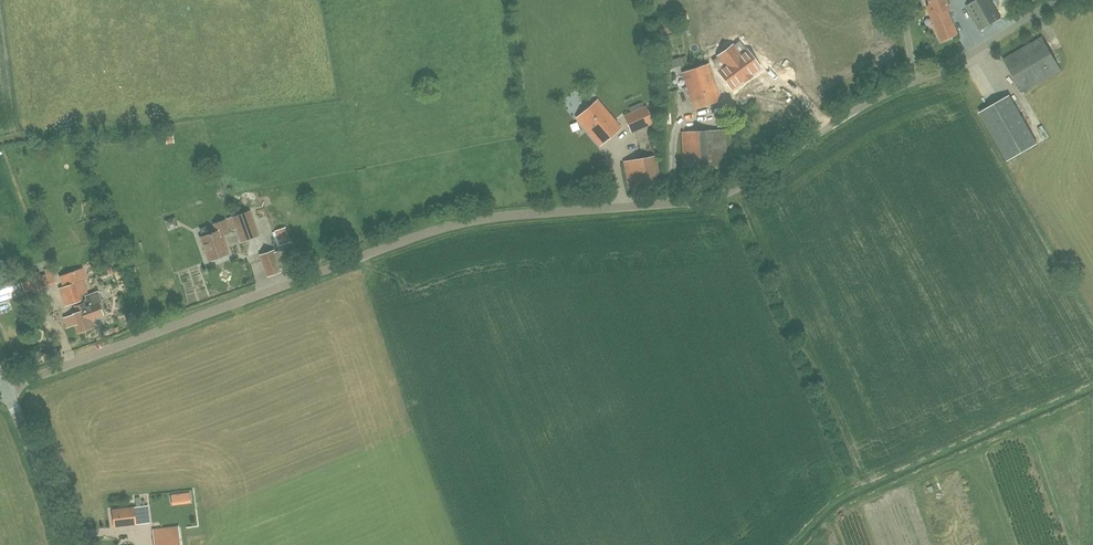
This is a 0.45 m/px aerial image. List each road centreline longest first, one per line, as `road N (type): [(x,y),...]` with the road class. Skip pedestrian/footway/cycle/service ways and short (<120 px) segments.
road 1 (unclassified): [(4,387),(442,229),(721,198),(915,80)]
road 2 (tertiary): [(61,544),(4,387)]
road 3 (unclassified): [(915,80),(1057,0)]

